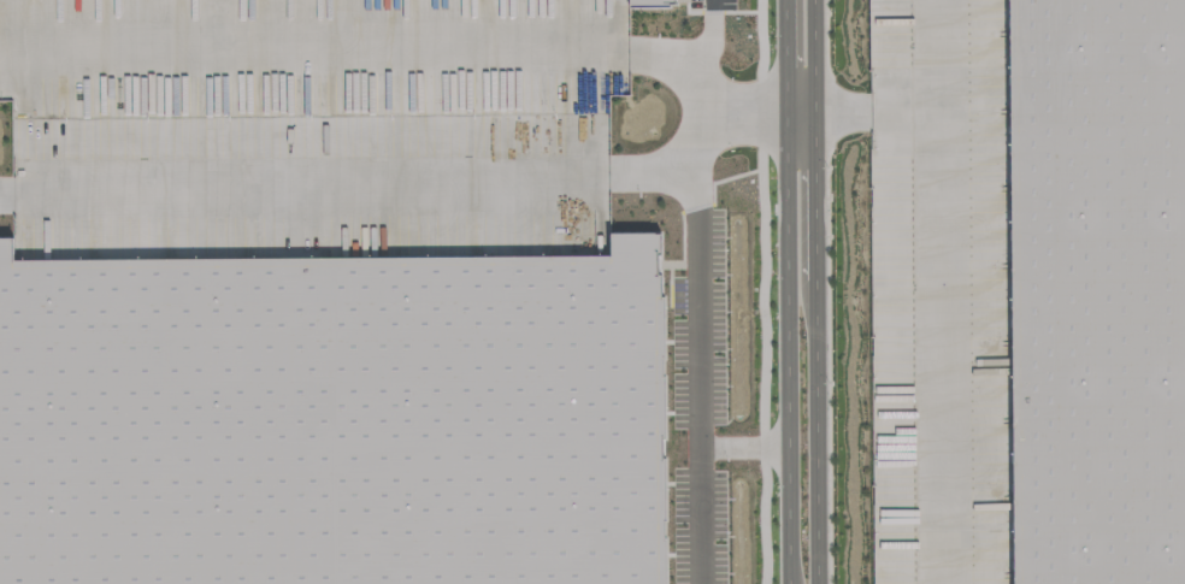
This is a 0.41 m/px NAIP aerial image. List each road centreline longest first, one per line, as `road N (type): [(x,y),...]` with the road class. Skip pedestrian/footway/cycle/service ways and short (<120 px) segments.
road 1 (secondary): [(815,583),(811,0)]
road 2 (secondary): [(786,0),(790,583)]

